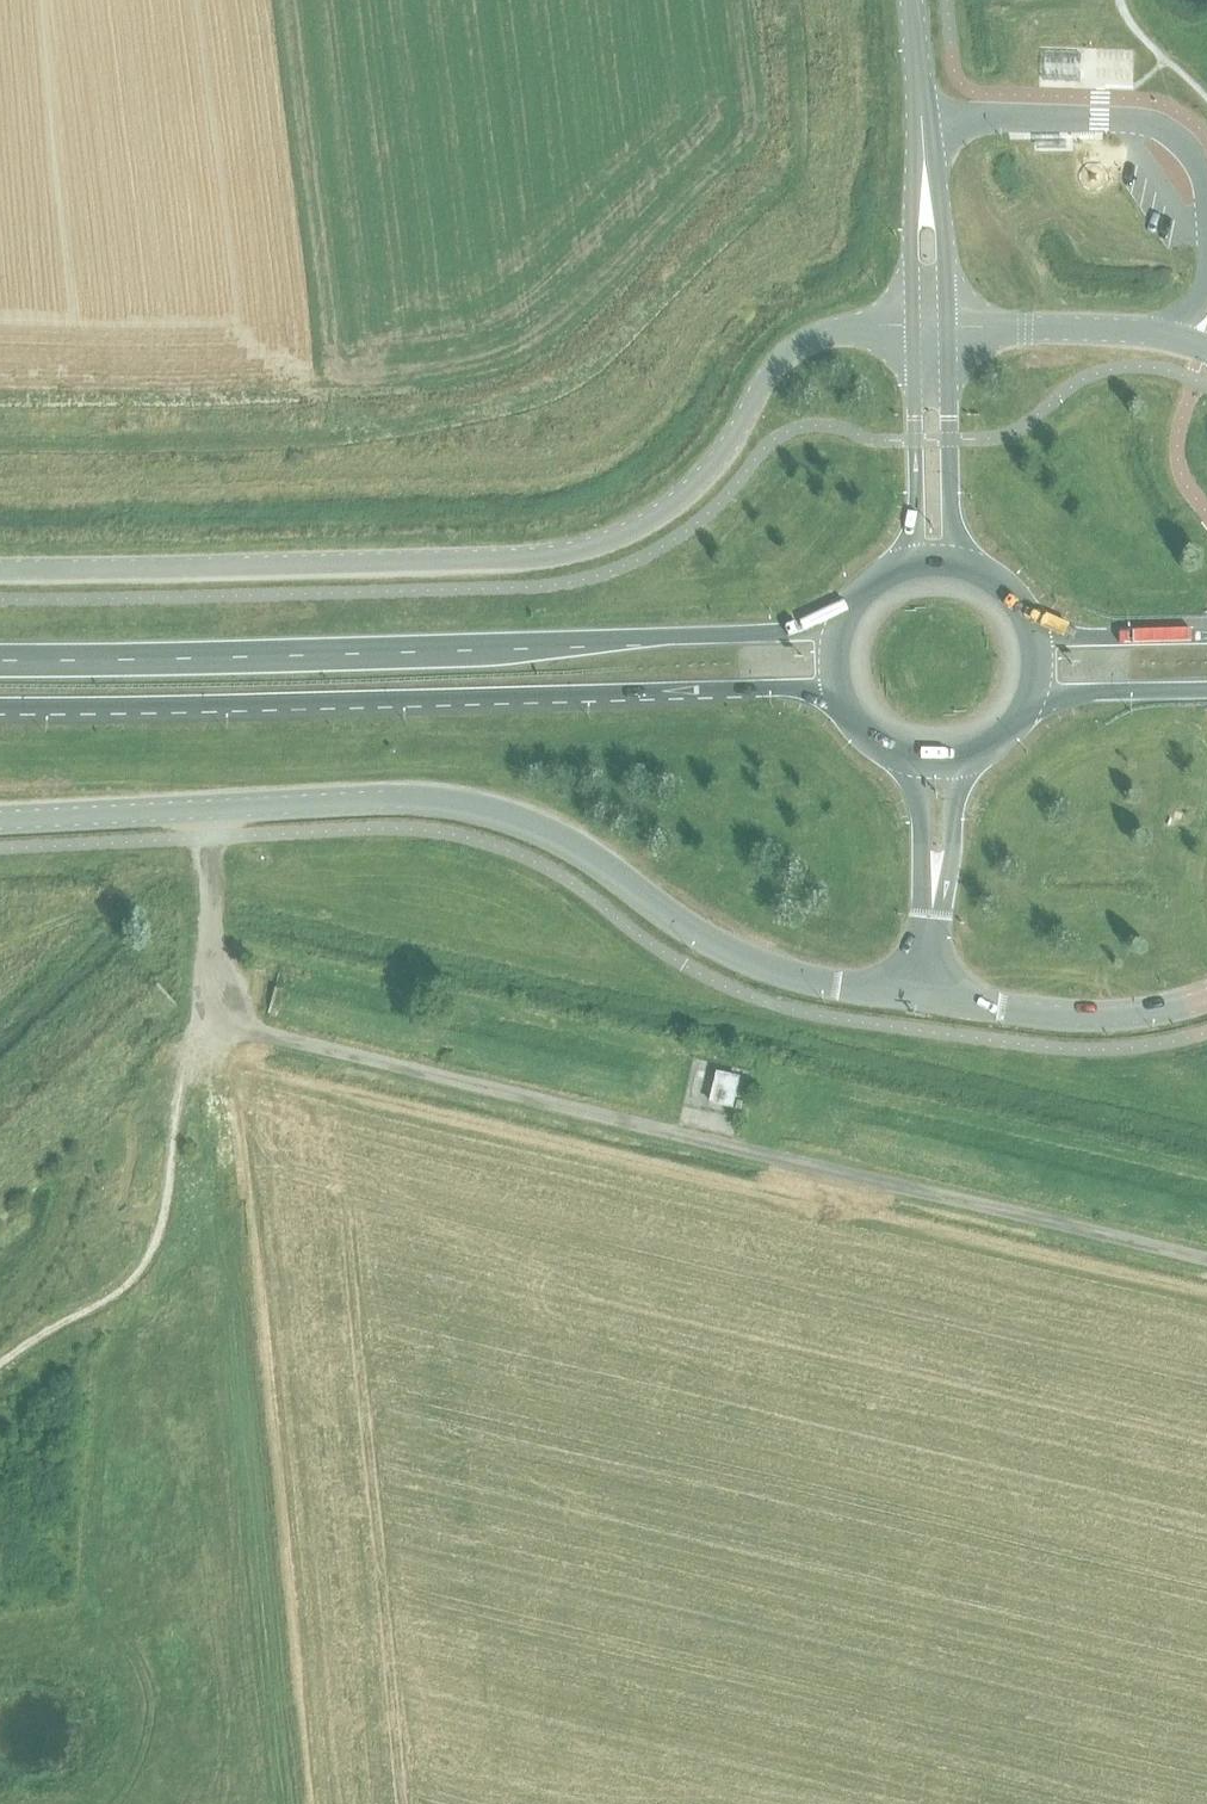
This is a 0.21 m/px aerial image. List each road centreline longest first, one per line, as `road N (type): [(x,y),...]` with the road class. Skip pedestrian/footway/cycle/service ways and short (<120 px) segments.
road 1 (track): [(215,1023),(1206,1259)]
road 2 (tertiary): [(0,569),(523,558),(600,545),(702,478),(797,345),(845,327),(914,325)]
road 3 (secondary): [(0,816),(409,799),(484,808),(574,842),(735,959),(822,987),(923,1000)]
road 4 (trunk): [(841,630),(0,661)]
road 5 (trunk): [(0,707),(841,690)]
road 6 (secondary): [(923,1000),(1106,1017),(1206,998)]
road 7 (tertiary): [(948,325),(1131,329),(1206,350)]
road 8 (tertiary): [(958,565),(948,325)]
road 9 (tertiary): [(914,325),(909,565)]
road 10 (track): [(0,952),(138,887),(207,838)]
road 11 (tertiary): [(948,325),(944,227),(921,118)]
road 12 (tertiary): [(921,118),(910,227),(914,325)]
road 13 (track): [(207,838),(215,1023)]
road 14 (trunk): [(1206,635),(1084,637),(1029,626)]
road 15 (trunk): [(1030,695),(1206,689)]
road 16 (secondary): [(933,894),(951,847),(954,759)]
road 17 (secondary): [(921,759),(922,847),(933,894)]

